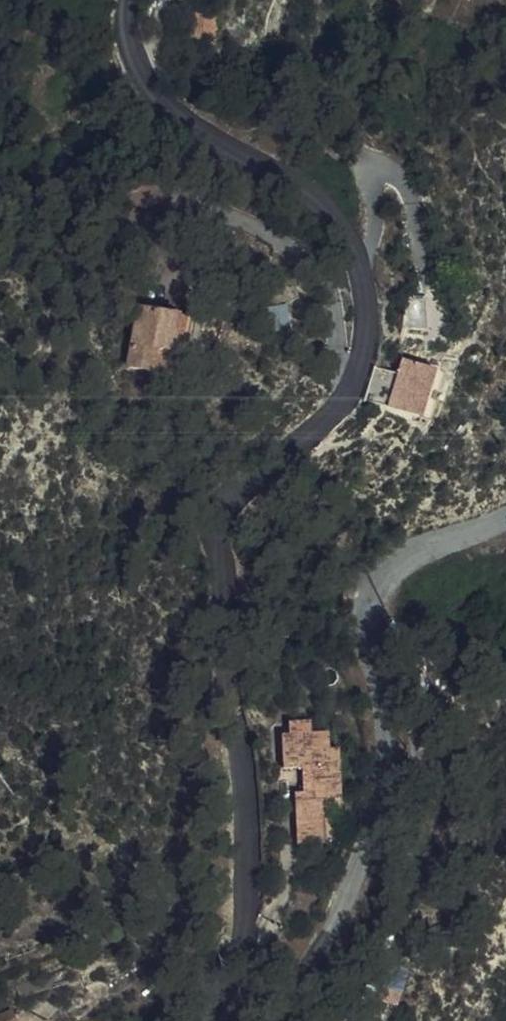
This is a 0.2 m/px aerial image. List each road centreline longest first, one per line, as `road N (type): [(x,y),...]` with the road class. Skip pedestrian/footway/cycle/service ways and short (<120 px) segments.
road 1 (unclassified): [(199,1020),(243,882),(222,557),(233,508),(351,388),(363,341),(363,275),(343,221),(298,181),(151,85),(126,38),(130,0)]
road 2 (unclassified): [(505,514),(421,551),(392,573),(370,613),(389,747),(382,798),(324,940),(272,1020)]

